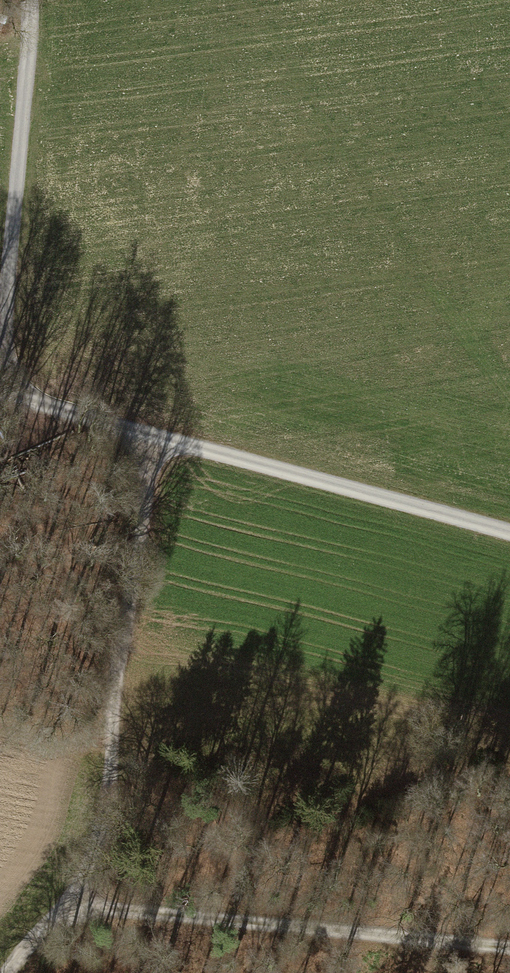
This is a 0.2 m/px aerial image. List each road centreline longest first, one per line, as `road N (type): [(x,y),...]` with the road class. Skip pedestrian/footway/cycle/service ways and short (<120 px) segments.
road 1 (track): [(509,531),(8,398)]
road 2 (track): [(139,430),(113,762),(95,855),(50,923)]
road 3 (track): [(50,923),(104,906),(509,946)]
road 4 (track): [(20,0),(28,71),(8,398)]

